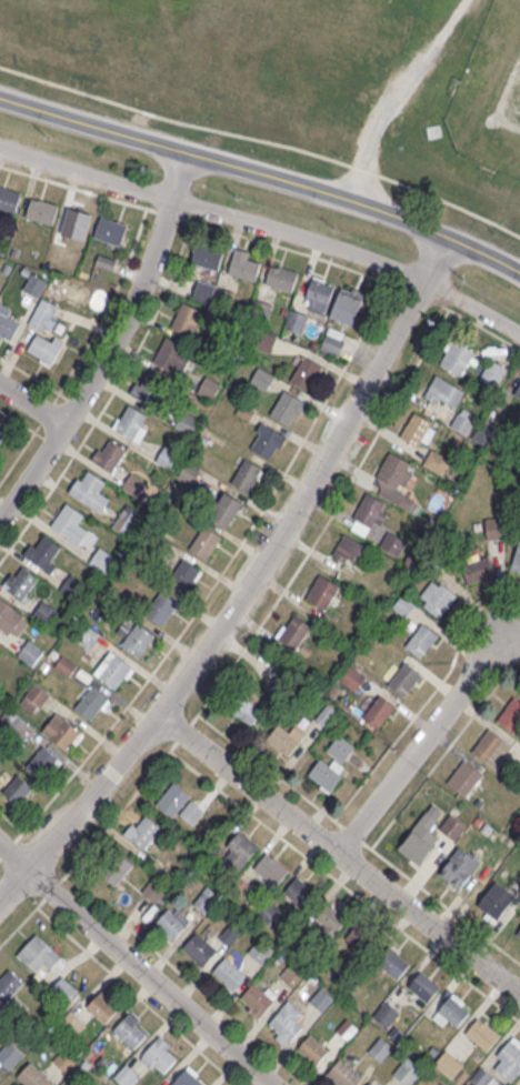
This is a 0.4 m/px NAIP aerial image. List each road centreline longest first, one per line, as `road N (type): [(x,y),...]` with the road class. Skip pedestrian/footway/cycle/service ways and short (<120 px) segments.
road 1 (residential): [(0,901),(164,715),(249,595),(430,278)]
road 2 (tertiary): [(0,93),(360,201),(519,270)]
road 3 (residential): [(0,140),(430,278)]
road 4 (residential): [(519,988),(164,715)]
road 5 (residential): [(0,520),(68,423),(140,294),(188,149)]
road 6 (residential): [(278,1084),(0,841)]
road 7 (residential): [(344,850),(506,636),(519,647)]

